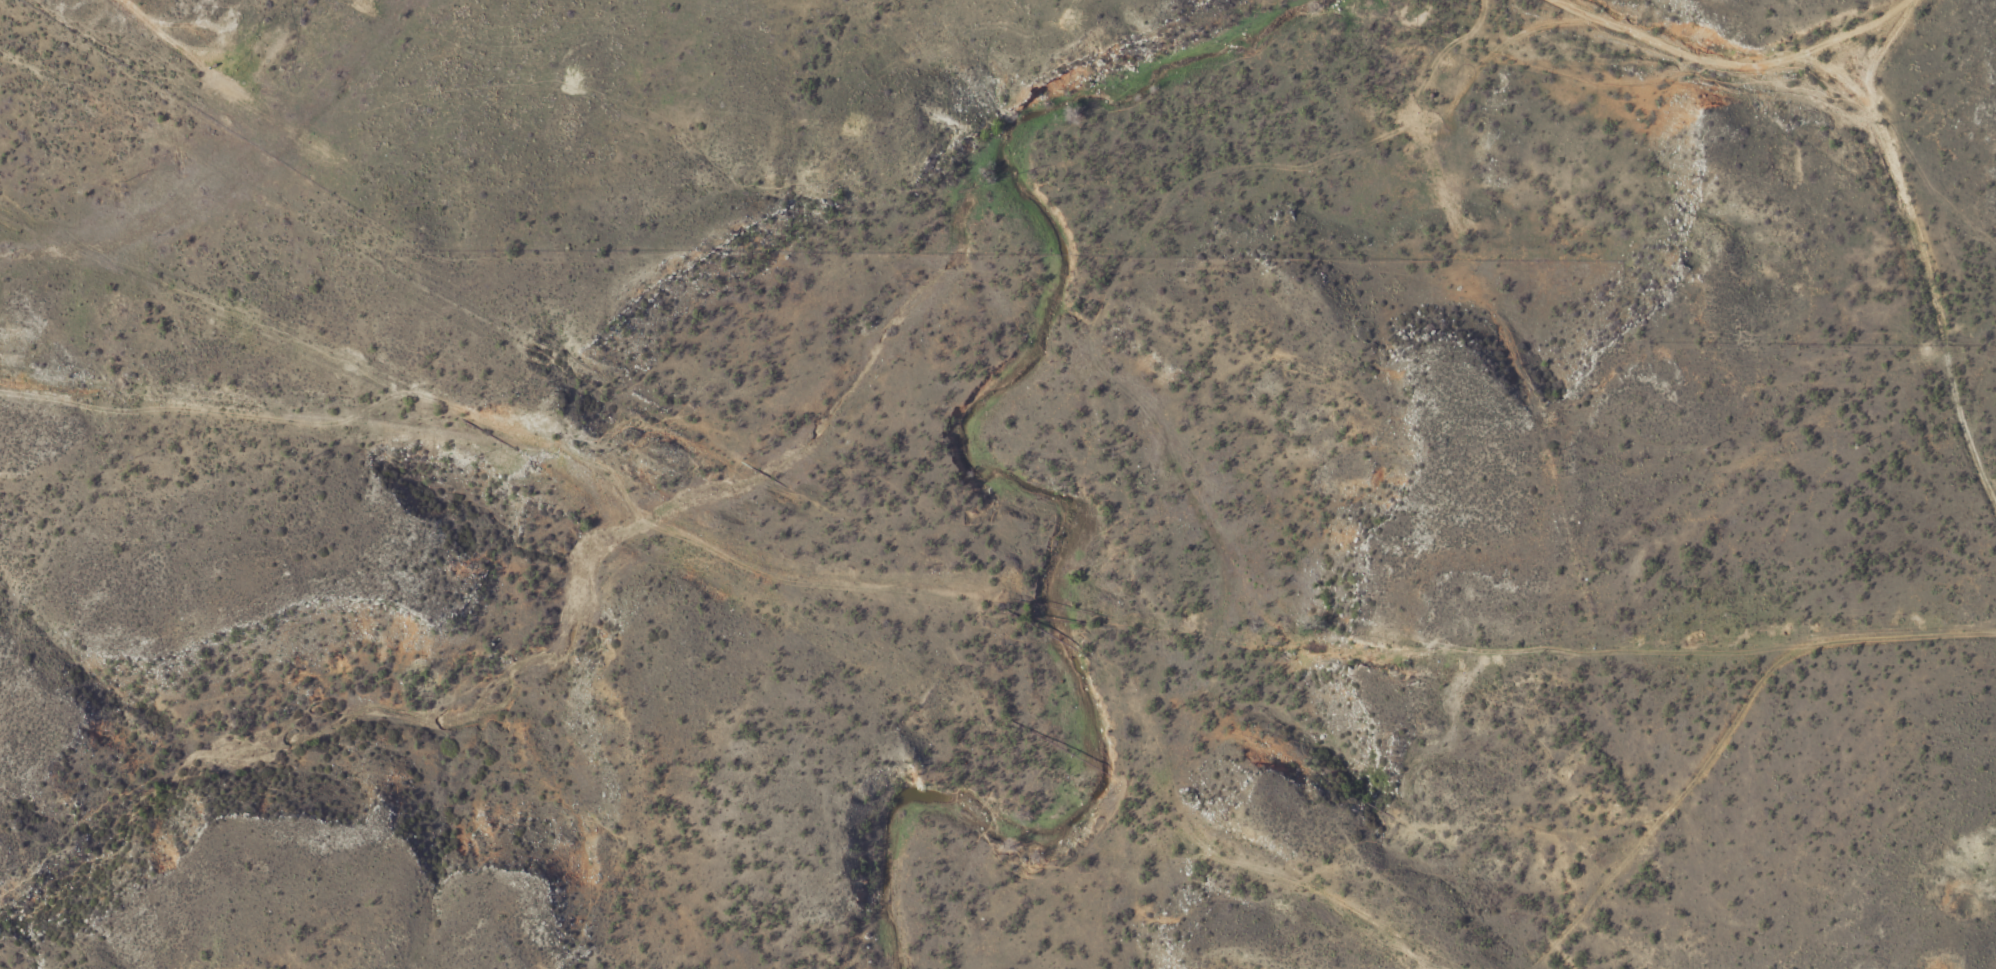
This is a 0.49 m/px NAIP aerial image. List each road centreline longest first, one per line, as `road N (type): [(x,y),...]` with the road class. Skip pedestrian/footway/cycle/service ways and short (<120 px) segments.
road 1 (track): [(1995,504),(1922,340),(1864,57),(1880,20),(1910,0)]

